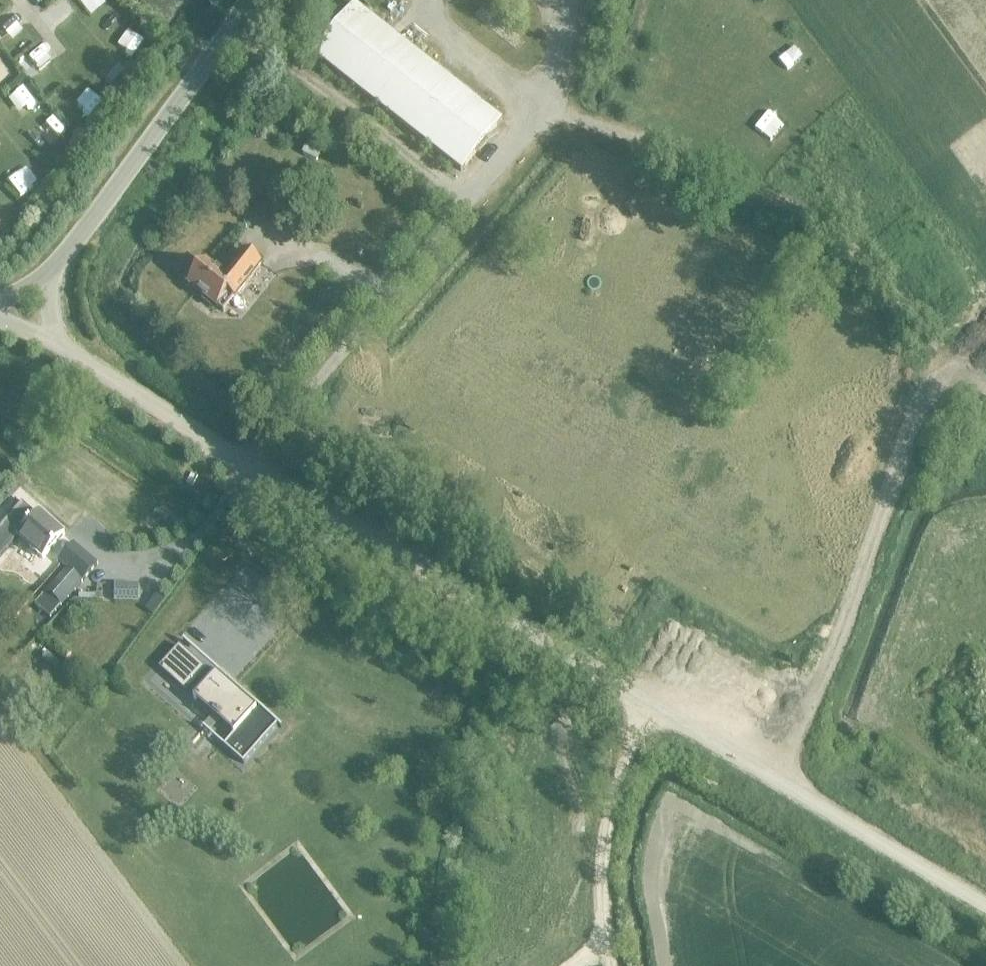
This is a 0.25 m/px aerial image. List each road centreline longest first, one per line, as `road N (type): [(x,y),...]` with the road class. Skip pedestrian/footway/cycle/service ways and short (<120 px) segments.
road 1 (unclassified): [(985,909),(262,474),(59,342)]
road 2 (track): [(539,102),(739,178),(819,221),(985,387)]
road 3 (track): [(766,776),(812,701),(912,415),(930,383),(956,362)]
road 4 (unclassified): [(55,267),(247,0)]

